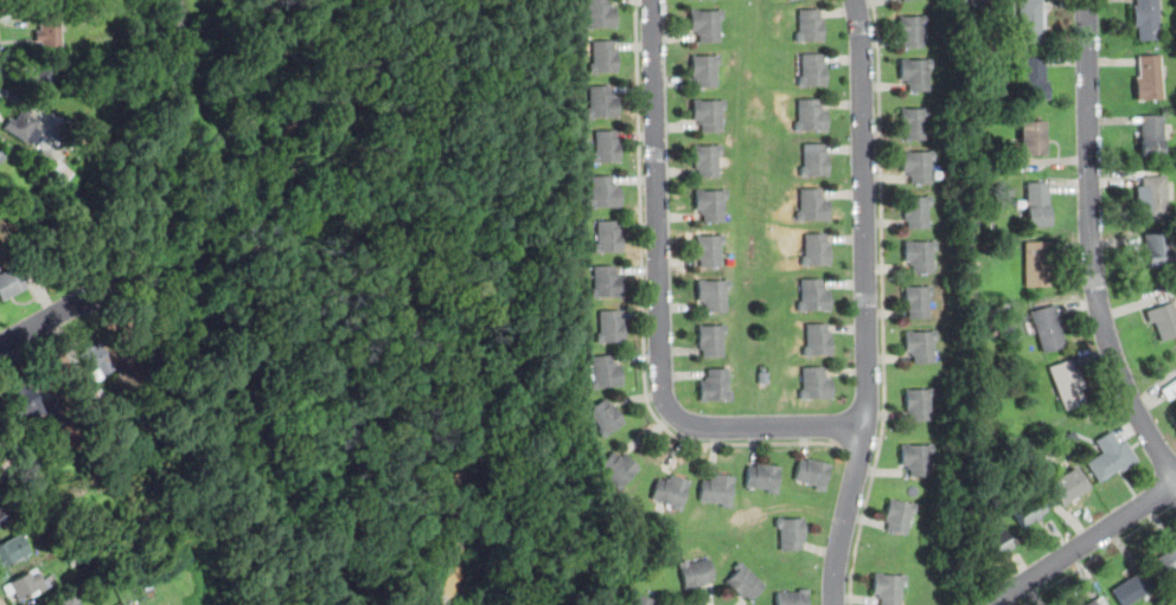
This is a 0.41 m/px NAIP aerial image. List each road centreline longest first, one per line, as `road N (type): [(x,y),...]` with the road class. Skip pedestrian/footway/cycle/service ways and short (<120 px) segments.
road 1 (residential): [(653,0),(662,388),(671,412),(703,430),(867,426),(855,0)]
road 2 (residential): [(1175,479),(1124,384),(1101,311),(1088,169),(1087,0)]
road 3 (residential): [(993,604),(1175,485)]
road 4 (residential): [(867,426),(835,604)]
road 5 (residential): [(0,349),(113,288)]

